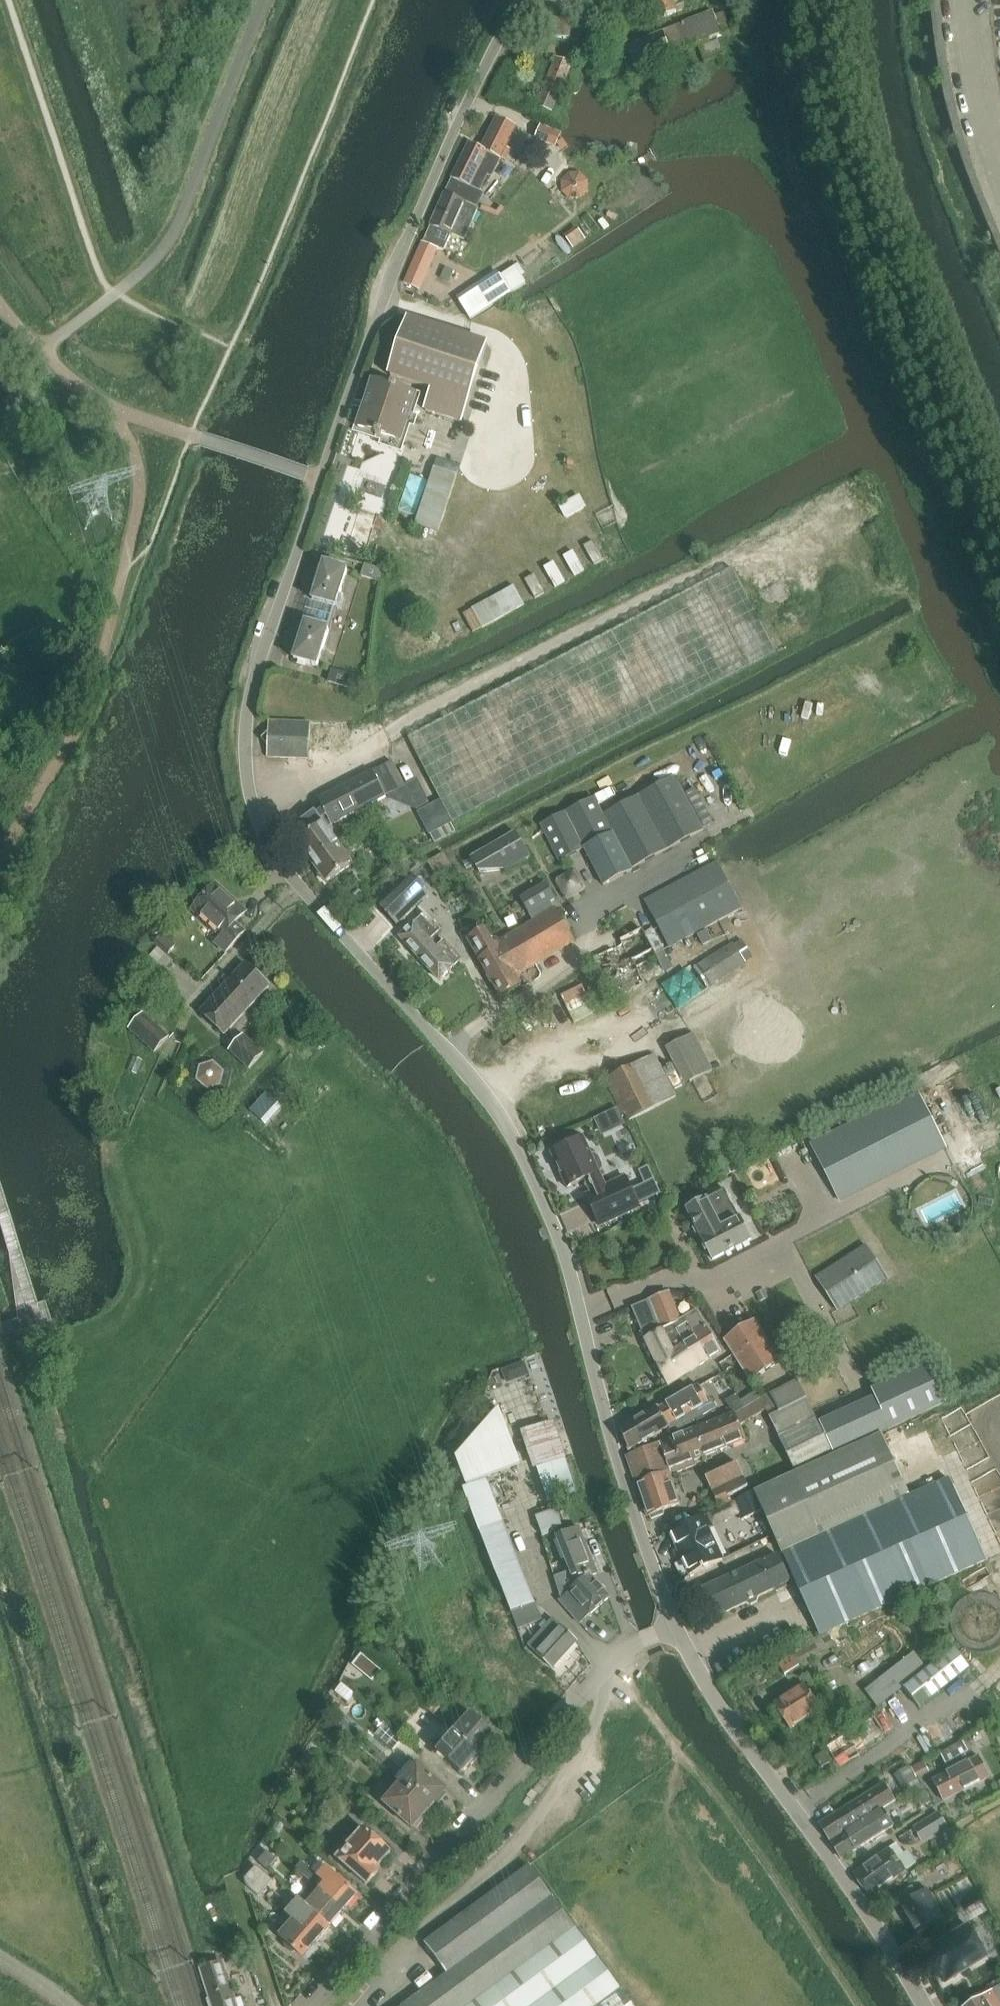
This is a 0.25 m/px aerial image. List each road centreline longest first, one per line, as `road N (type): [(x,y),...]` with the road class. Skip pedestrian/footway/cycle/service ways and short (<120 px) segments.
road 1 (unclassified): [(673,1630),(548,1218),(508,1130),(453,1056),(274,867),(244,765),(254,676),(280,595),(523,0)]
road 2 (unclassified): [(307,2005),(640,1646),(673,1630)]
road 3 (unclassified): [(923,2005),(673,1630)]

